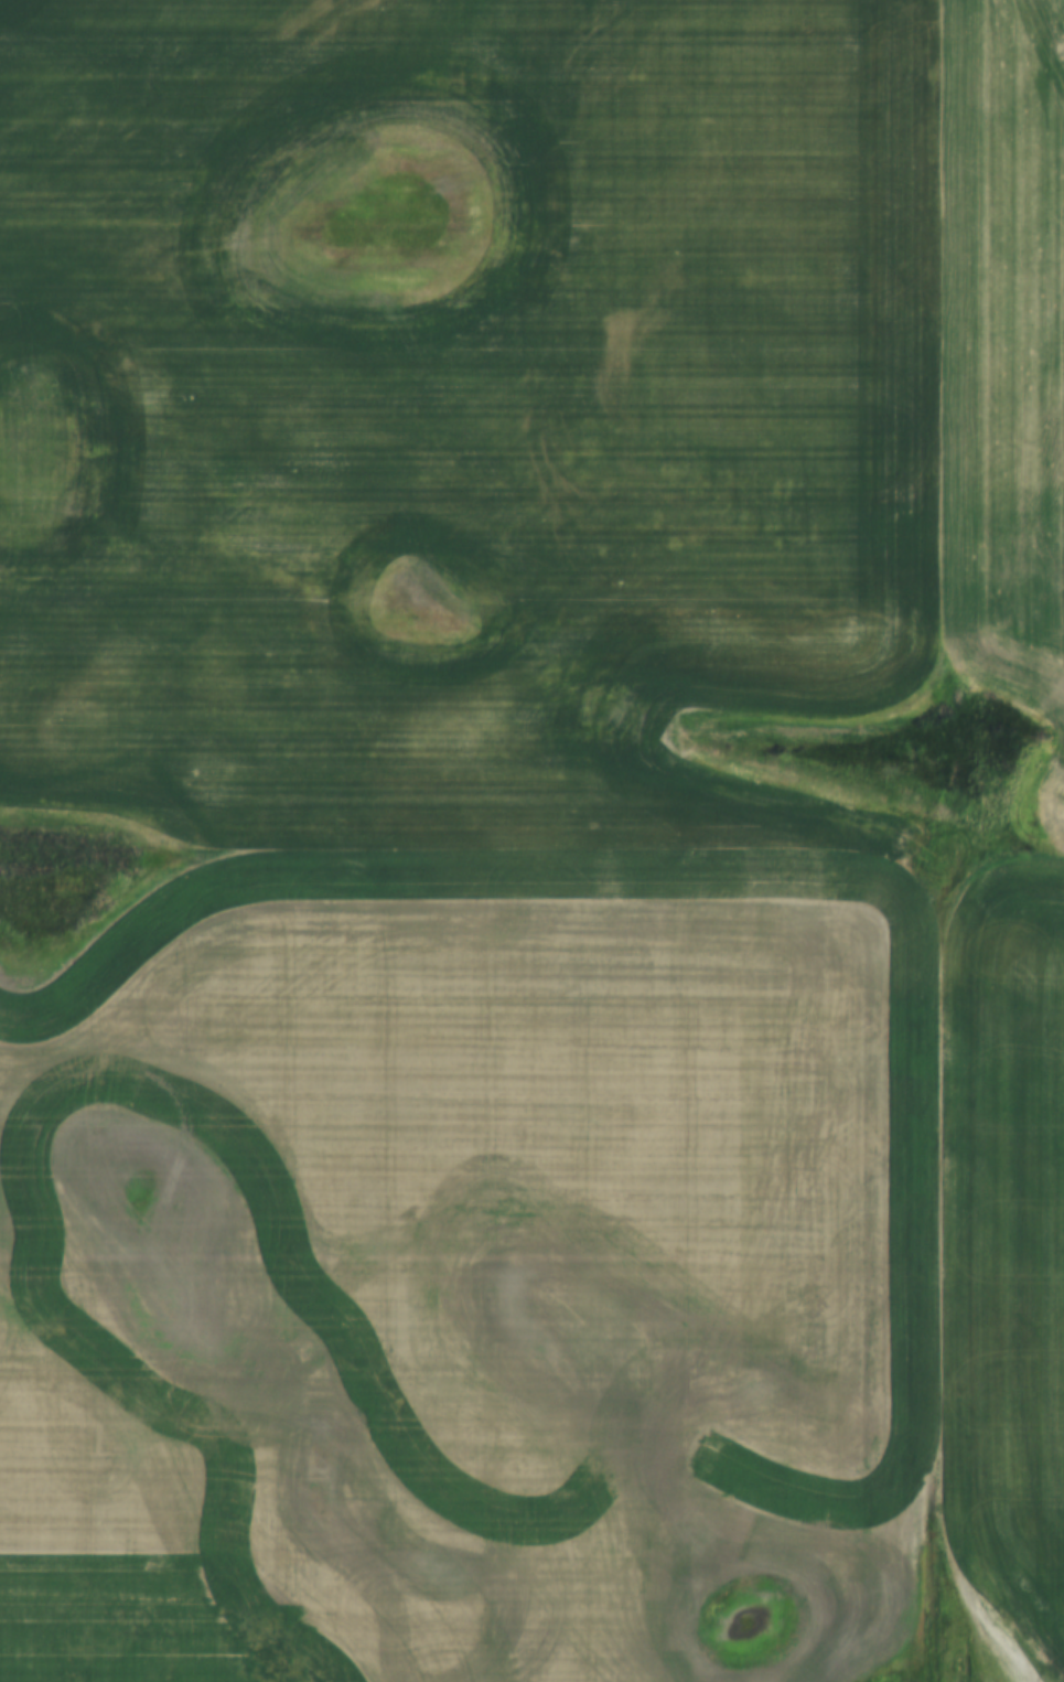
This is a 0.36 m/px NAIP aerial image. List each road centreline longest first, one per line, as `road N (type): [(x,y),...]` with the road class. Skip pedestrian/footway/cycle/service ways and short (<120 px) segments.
road 1 (track): [(931,1681),(939,0)]
road 2 (track): [(896,993),(933,960),(1063,875)]

